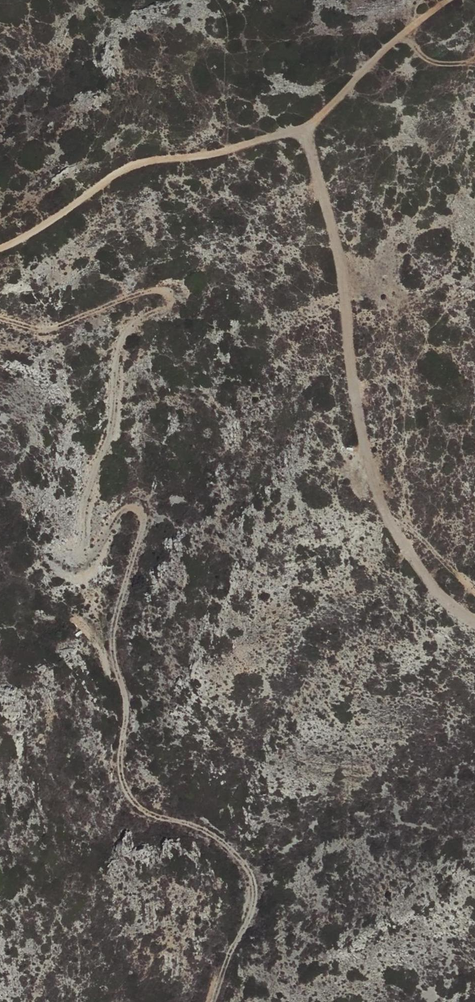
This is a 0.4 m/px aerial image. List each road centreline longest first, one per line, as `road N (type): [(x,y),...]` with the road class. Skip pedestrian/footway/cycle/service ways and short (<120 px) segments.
road 1 (track): [(0,317),(55,327),(148,291),(162,291),(173,302),(125,342),(118,413),(83,542),(92,556),(127,509),(140,508),(109,644),(128,707),(126,787),(133,803),(212,836),(253,875),(255,900),(216,1001)]
road 2 (track): [(310,128),(343,297),(350,416),(375,497),(427,594),(474,621)]
road 3 (track): [(446,0),(310,128),(207,155),(138,163),(0,247)]

